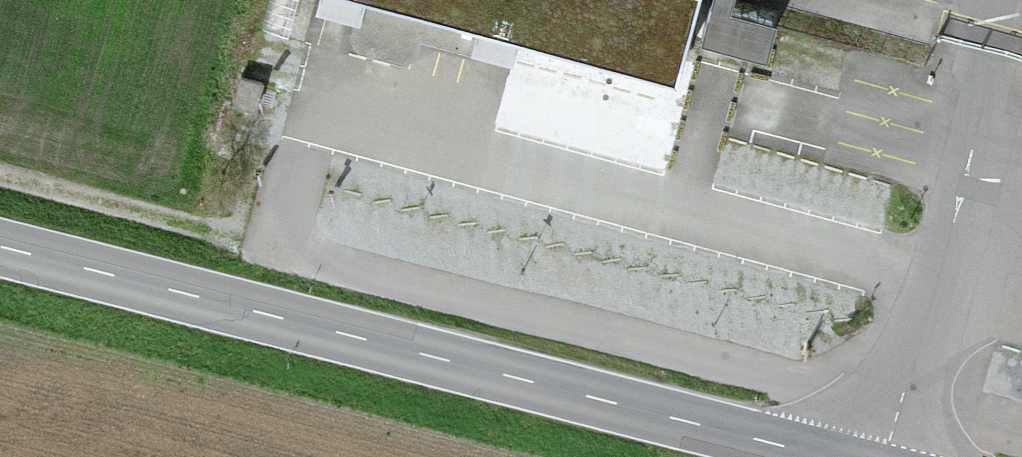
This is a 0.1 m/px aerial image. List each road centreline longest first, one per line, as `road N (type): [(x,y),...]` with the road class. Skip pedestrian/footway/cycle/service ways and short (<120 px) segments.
road 1 (track): [(0,176),(1021,444)]
road 2 (secondary): [(0,247),(824,456)]

